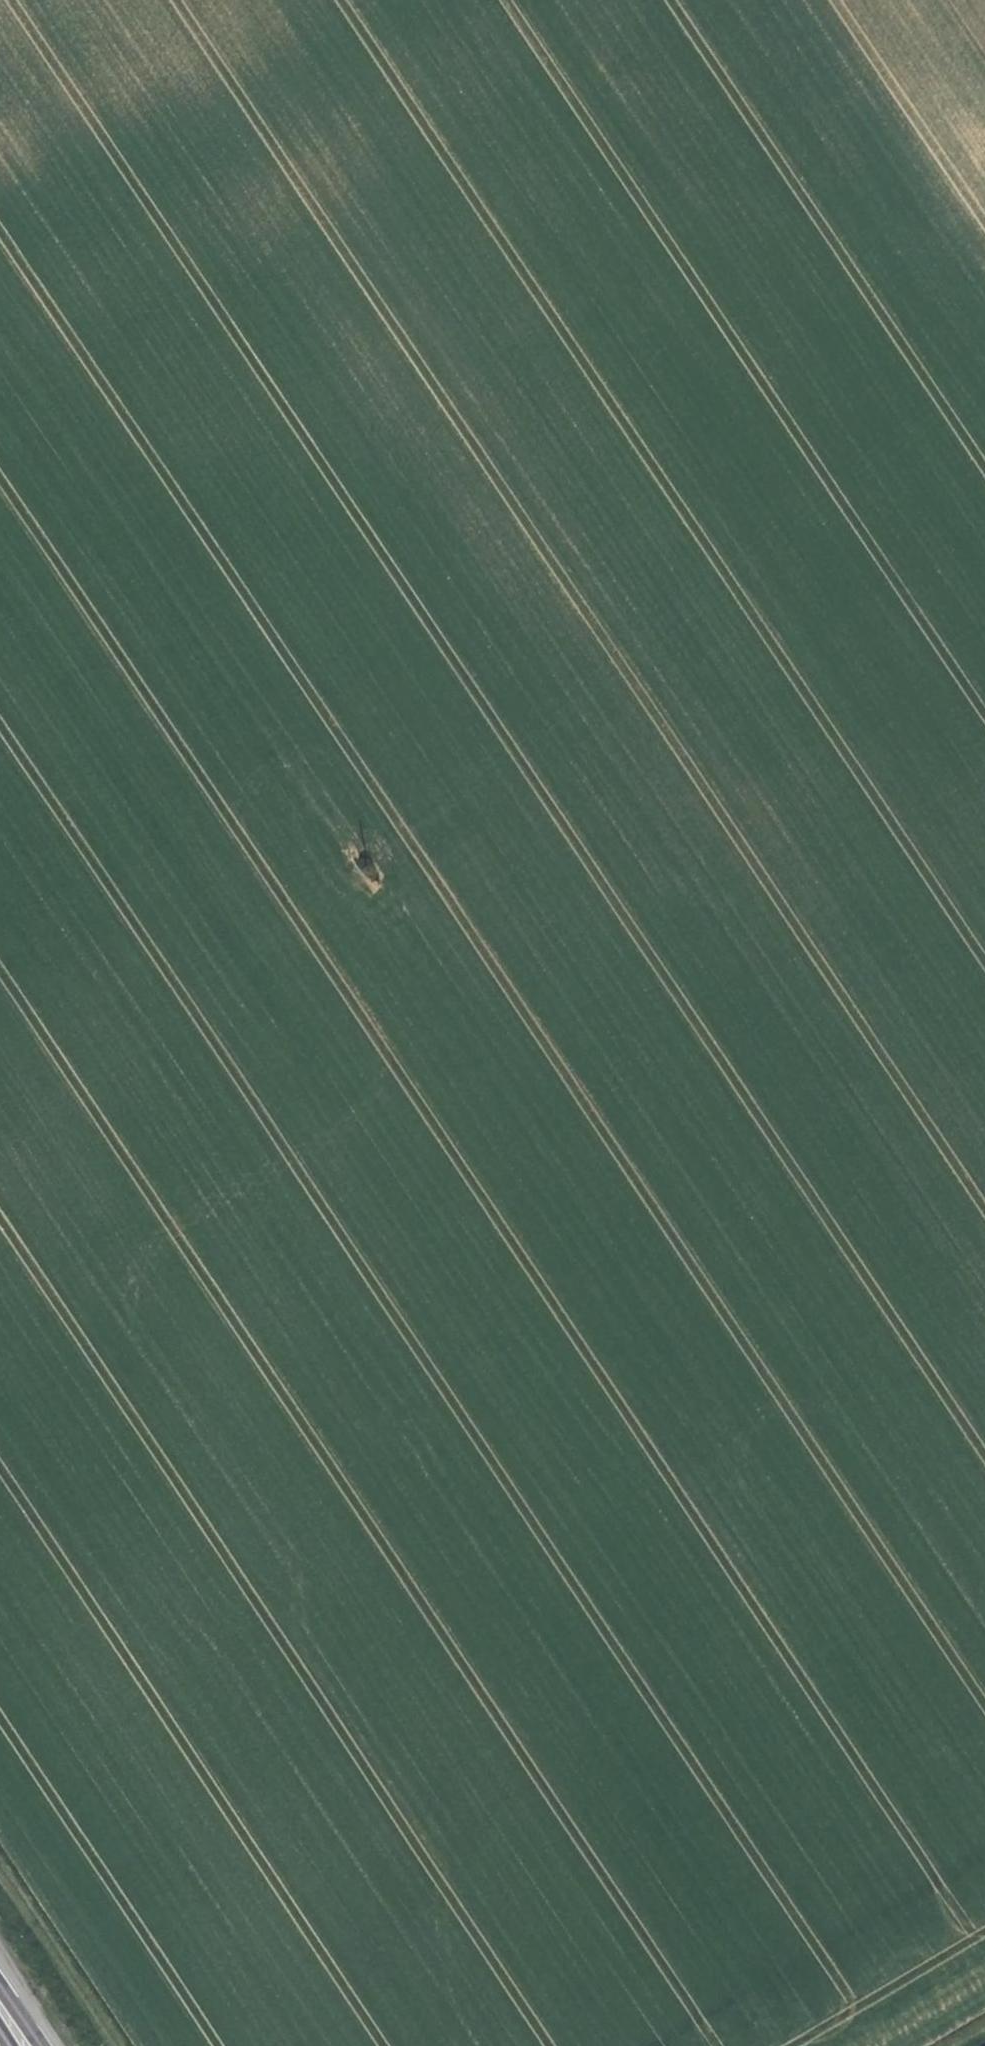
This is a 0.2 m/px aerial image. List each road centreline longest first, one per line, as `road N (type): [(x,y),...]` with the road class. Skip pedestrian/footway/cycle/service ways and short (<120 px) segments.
road 1 (track): [(127,2045),(0,1851)]

